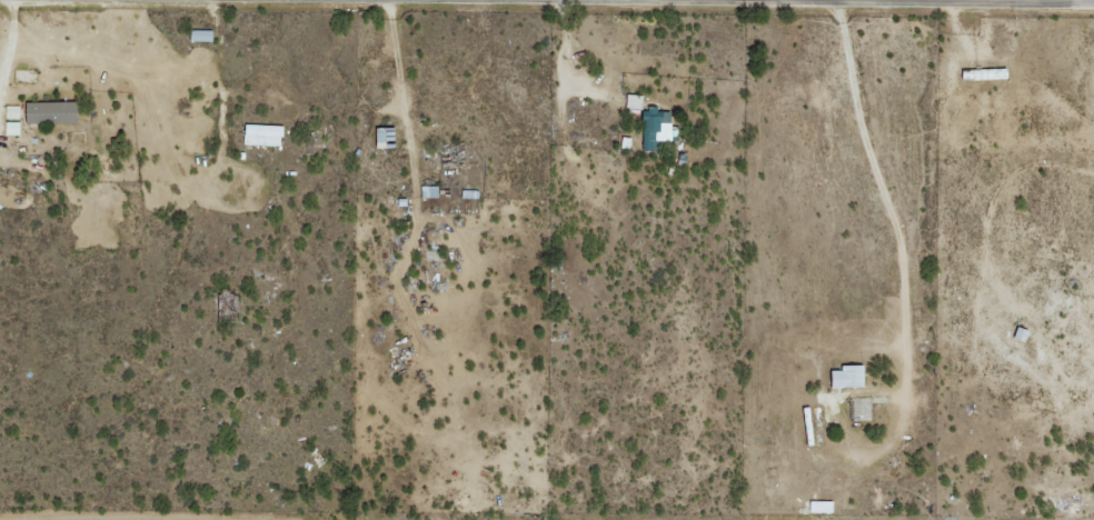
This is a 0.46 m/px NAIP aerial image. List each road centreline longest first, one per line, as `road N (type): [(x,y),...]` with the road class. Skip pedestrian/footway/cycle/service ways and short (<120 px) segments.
road 1 (residential): [(907,0),(1093,2)]

